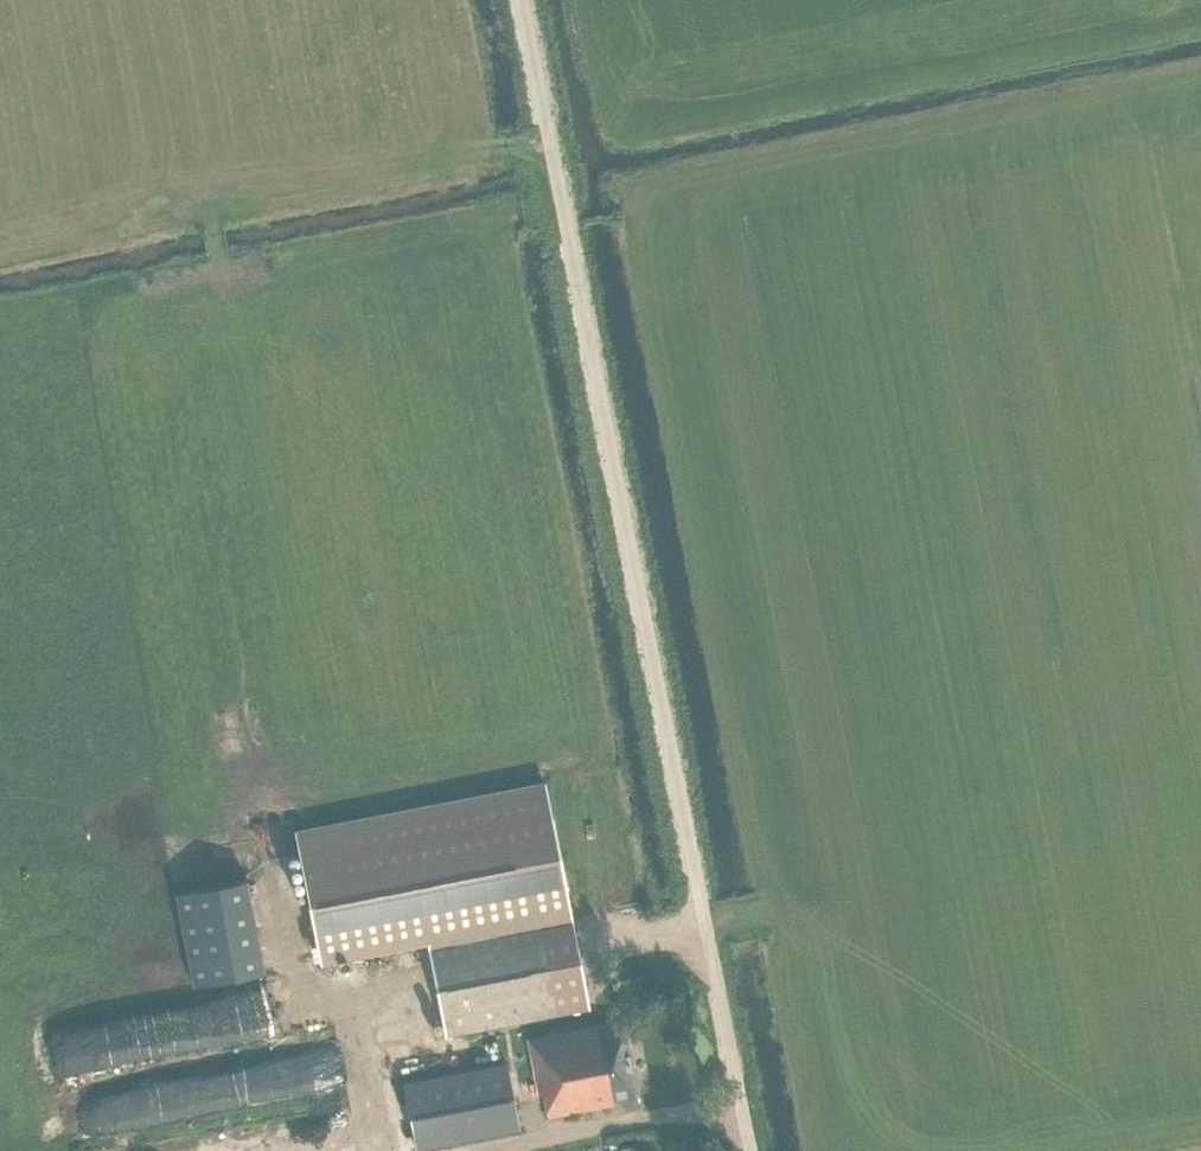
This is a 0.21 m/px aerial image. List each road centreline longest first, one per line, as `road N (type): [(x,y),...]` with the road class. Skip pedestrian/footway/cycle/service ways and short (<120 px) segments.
road 1 (unclassified): [(752,1150),(521,0)]

